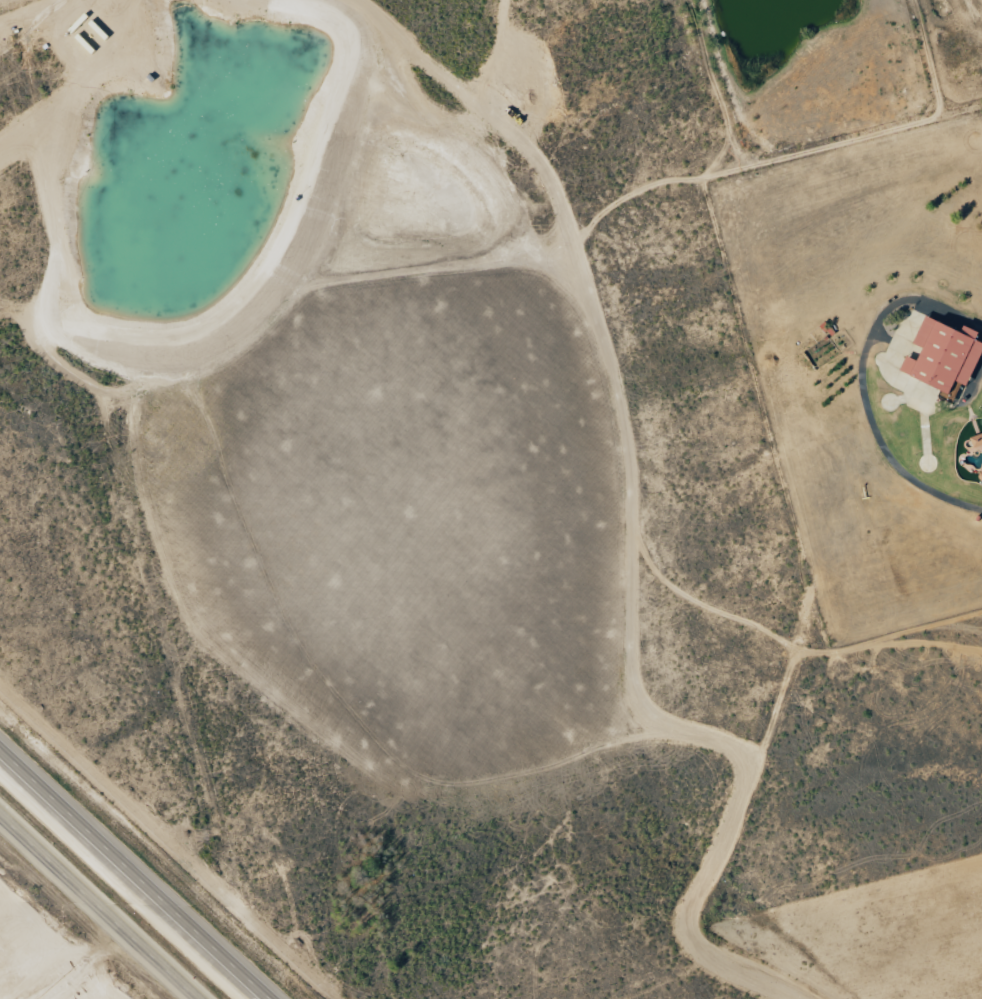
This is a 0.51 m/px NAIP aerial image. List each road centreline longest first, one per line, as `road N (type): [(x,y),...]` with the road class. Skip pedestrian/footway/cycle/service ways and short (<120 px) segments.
road 1 (trunk): [(270,998),(0,749)]
road 2 (trunk): [(0,813),(202,998)]

